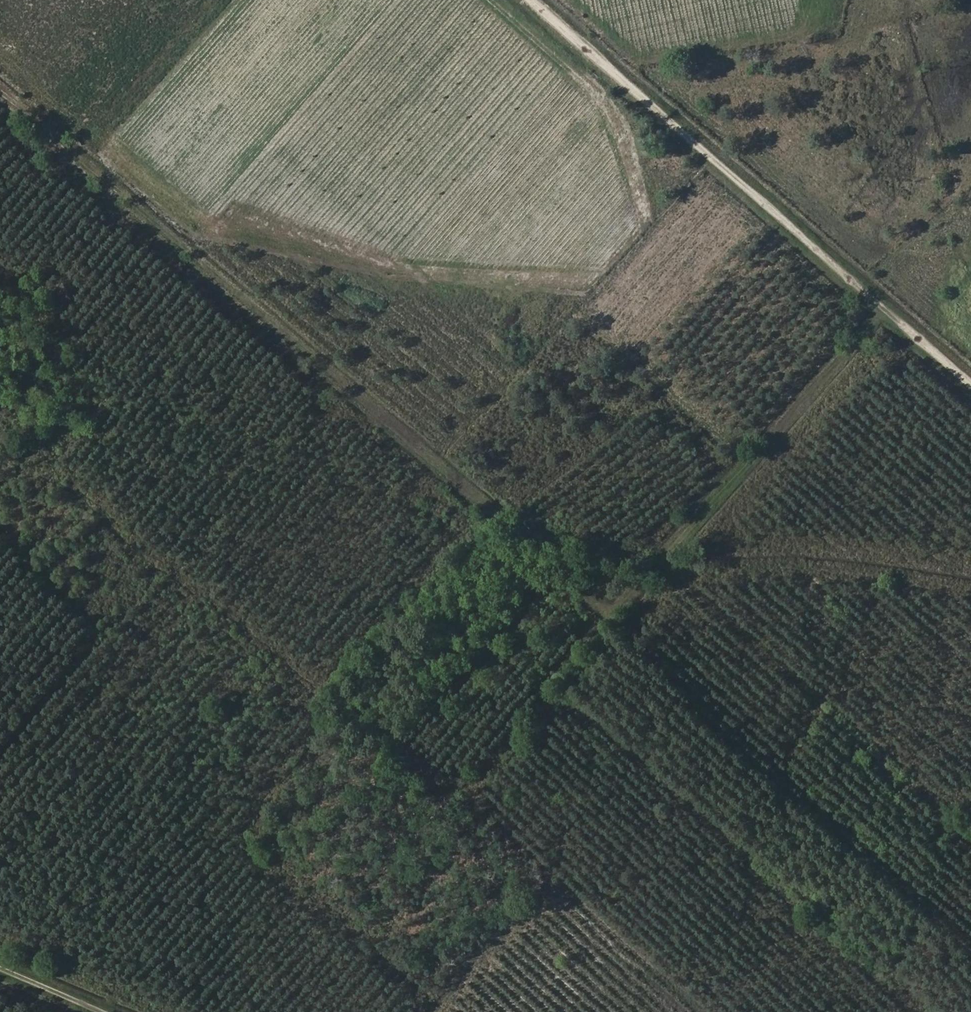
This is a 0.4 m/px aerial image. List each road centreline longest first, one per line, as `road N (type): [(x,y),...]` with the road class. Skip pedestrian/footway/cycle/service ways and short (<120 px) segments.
road 1 (track): [(519,0),(970,389)]

